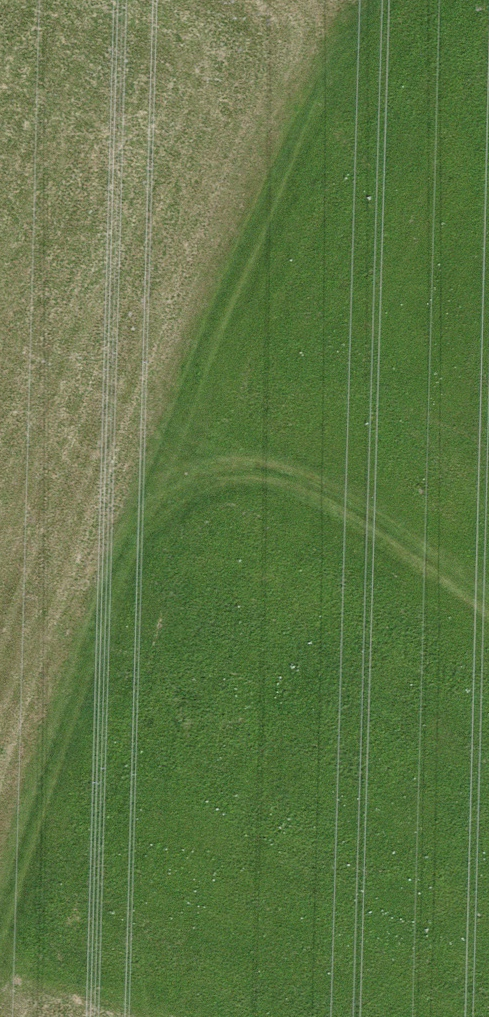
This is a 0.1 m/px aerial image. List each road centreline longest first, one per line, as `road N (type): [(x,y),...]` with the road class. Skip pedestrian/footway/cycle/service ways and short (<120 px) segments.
road 1 (track): [(28,1016),(127,673),(190,486),(205,466),(251,457),(279,463),(330,488),(488,599)]
road 2 (track): [(385,0),(241,344),(216,424),(225,459)]

